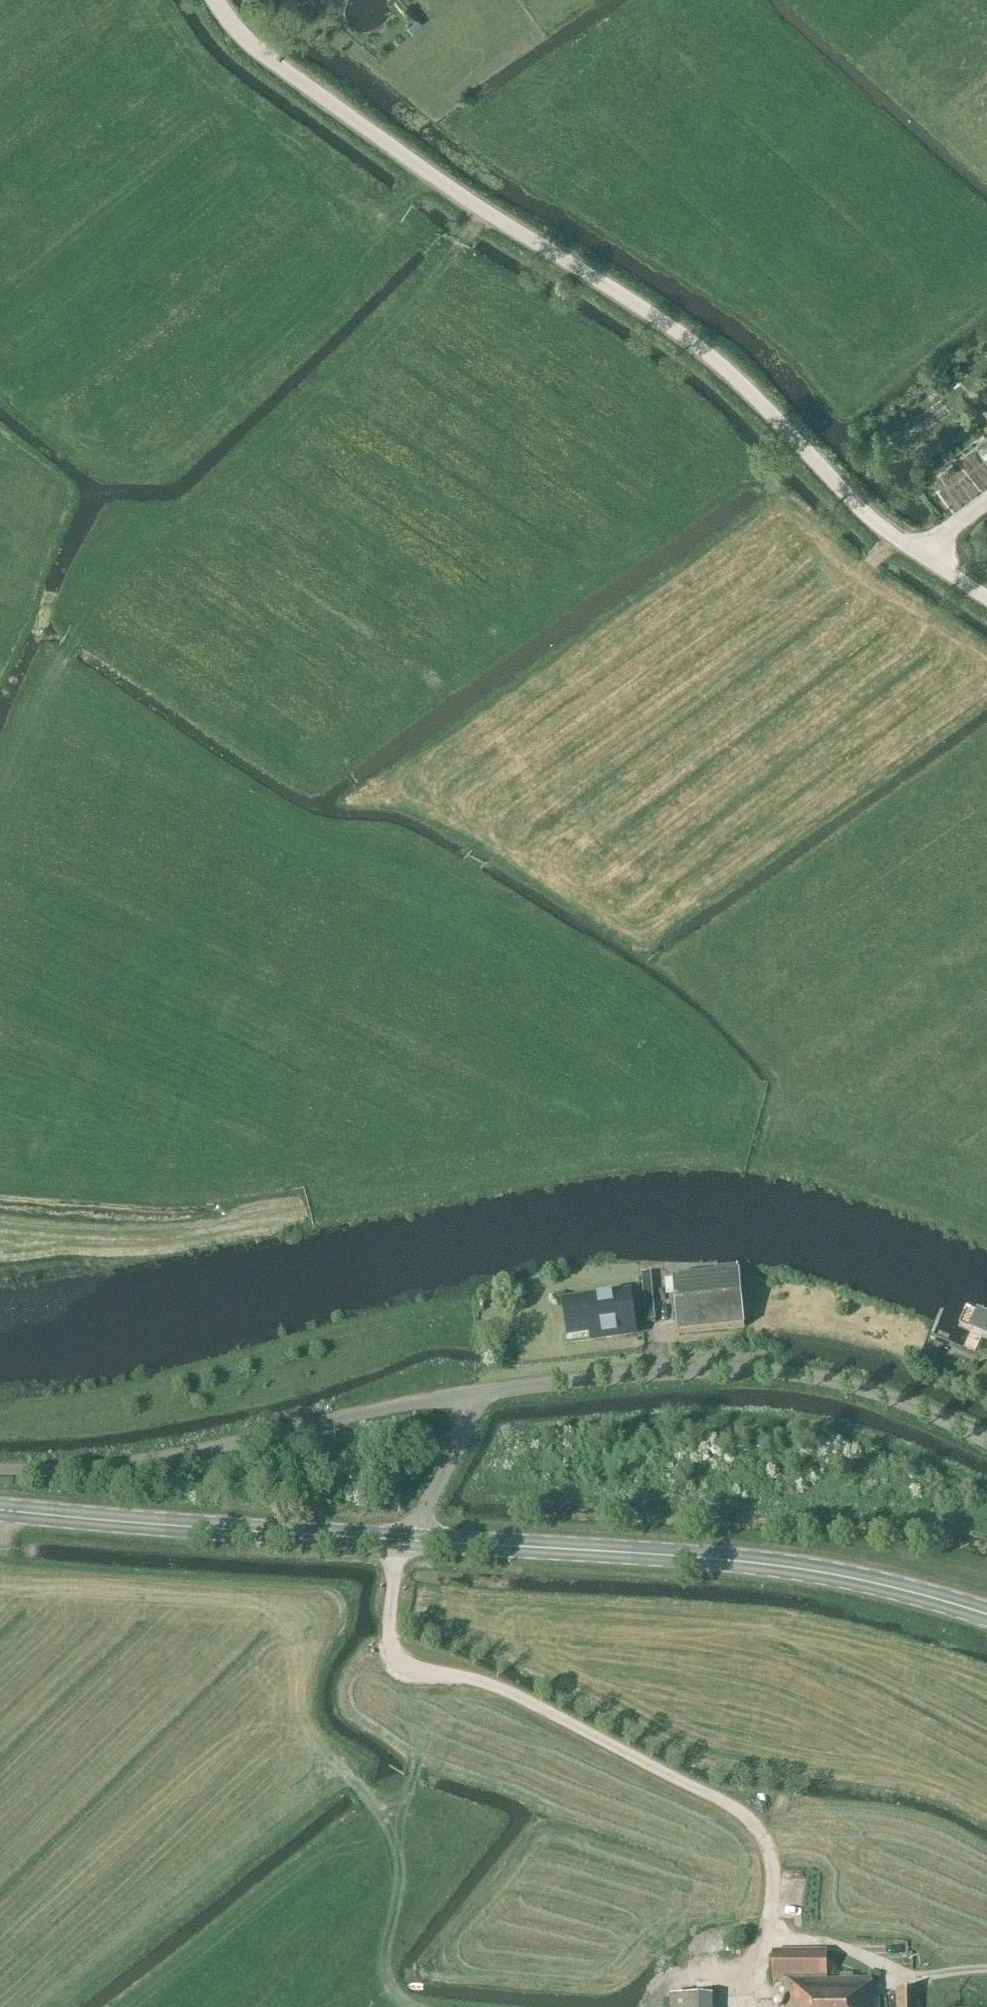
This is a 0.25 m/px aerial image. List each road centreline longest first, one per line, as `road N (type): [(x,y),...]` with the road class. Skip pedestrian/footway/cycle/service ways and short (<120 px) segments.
road 1 (unclassified): [(986,599),(865,514),(687,339),(464,196),(248,43),(215,0)]
road 2 (secondary): [(986,1616),(787,1567),(411,1541)]
road 3 (unclassified): [(986,1440),(891,1398),(763,1372),(669,1372),(475,1393)]
road 4 (secondary): [(0,1510),(411,1541)]
road 5 (unclassified): [(411,1541),(475,1393)]
road 6 (unclassified): [(475,1393),(332,1420)]

